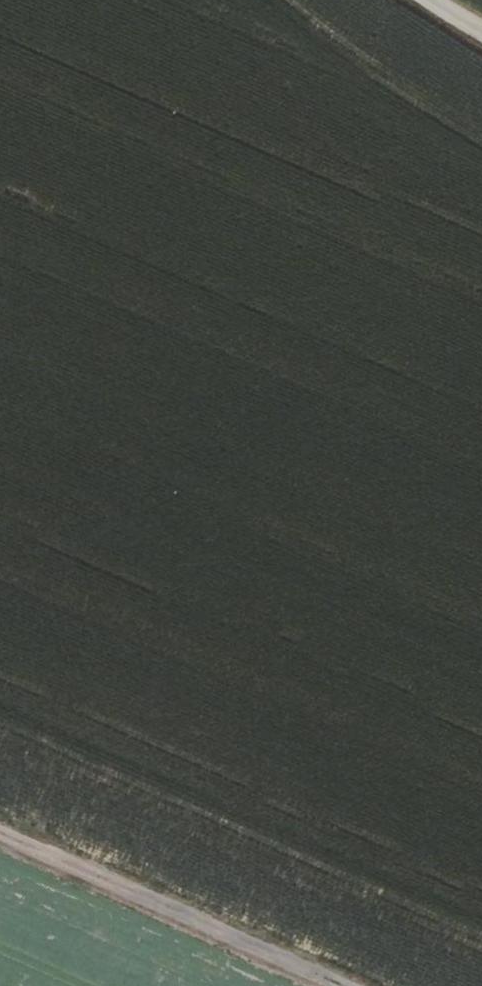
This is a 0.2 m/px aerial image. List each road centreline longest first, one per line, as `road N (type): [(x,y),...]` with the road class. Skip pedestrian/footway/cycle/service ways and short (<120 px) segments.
road 1 (track): [(0,834),(332,985)]

